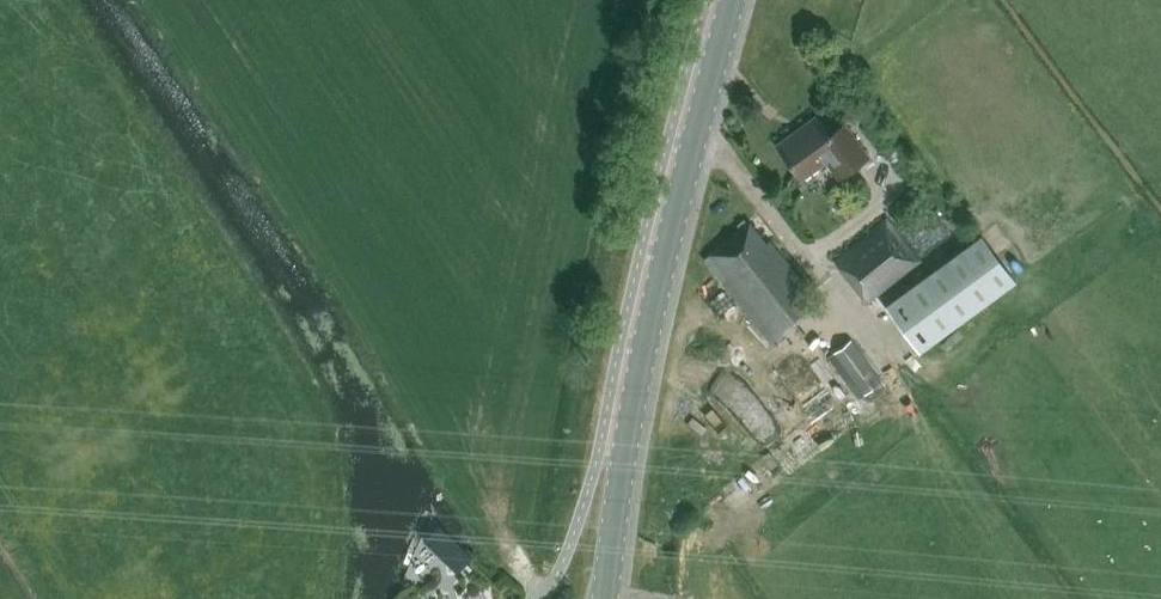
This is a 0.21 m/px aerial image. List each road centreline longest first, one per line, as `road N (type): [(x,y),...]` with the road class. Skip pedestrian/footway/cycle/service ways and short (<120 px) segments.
road 1 (secondary): [(606,598),(663,268),(733,0)]

